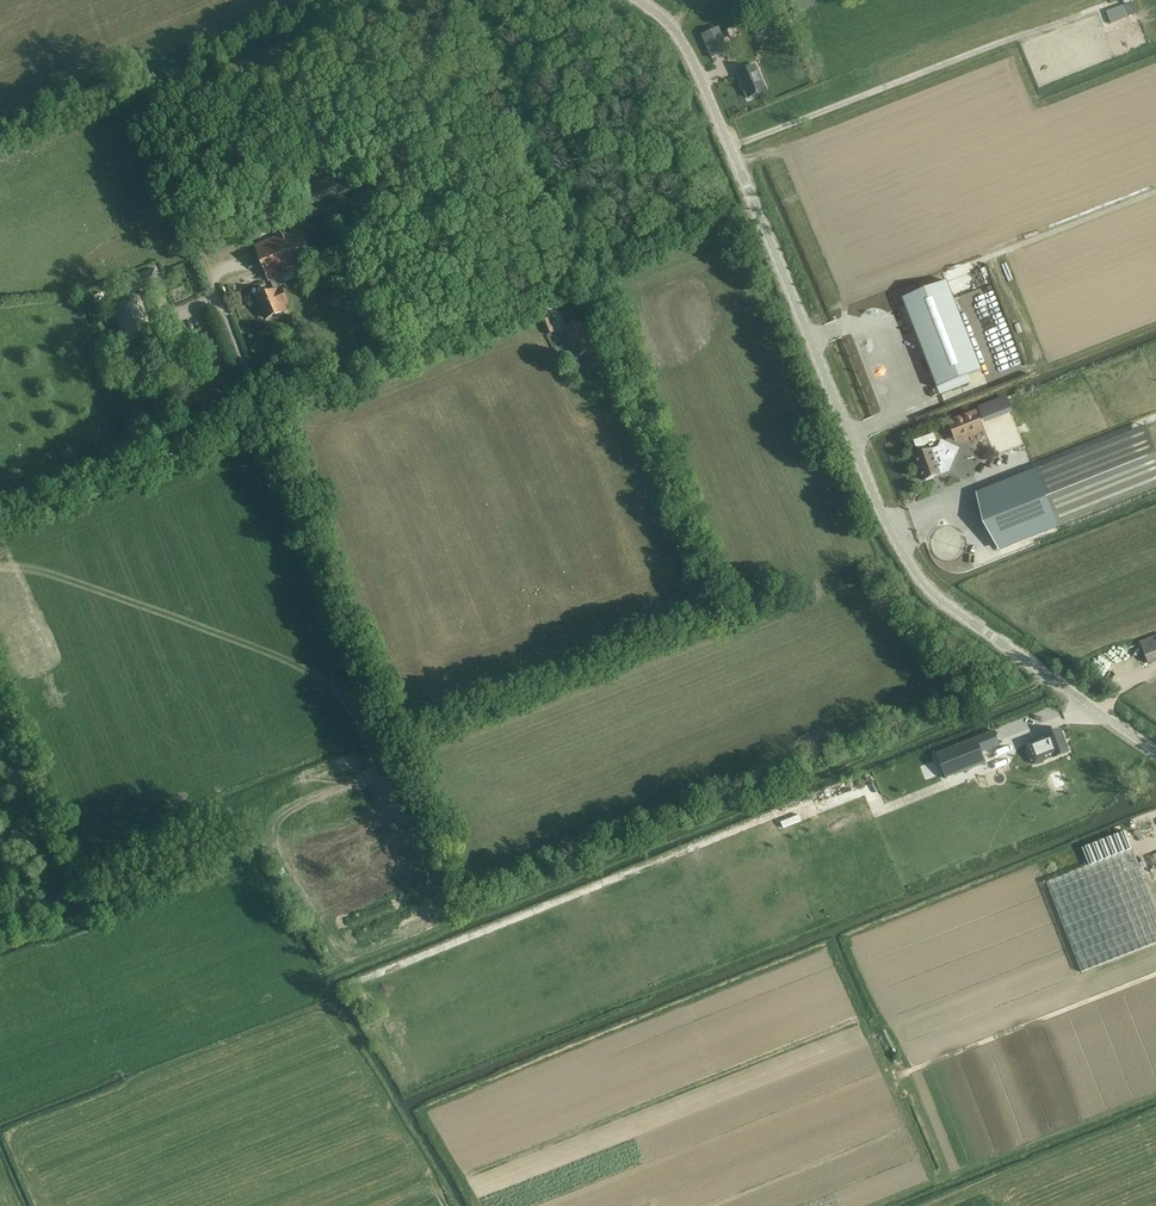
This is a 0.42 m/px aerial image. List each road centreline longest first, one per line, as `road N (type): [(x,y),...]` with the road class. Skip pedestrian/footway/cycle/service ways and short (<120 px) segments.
road 1 (unclassified): [(1155,752),(921,582),(849,436),(701,78),(676,32),(638,0)]
road 2 (track): [(1051,678),(329,974)]
road 3 (track): [(559,296),(0,521)]
road 4 (track): [(207,263),(398,743)]
road 5 (track): [(911,411),(1001,375),(960,269),(1155,191)]
road 6 (track): [(1155,975),(905,1073)]
road 7 (track): [(1033,463),(1155,415)]

